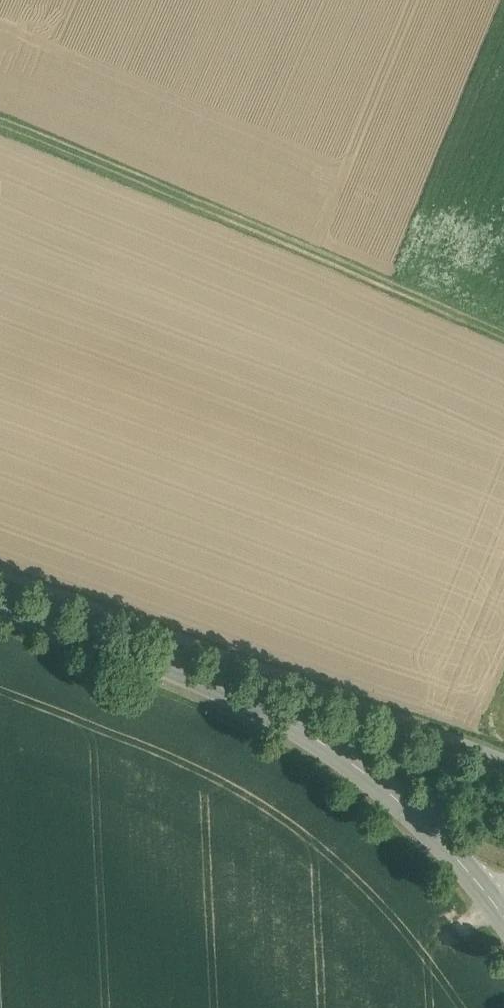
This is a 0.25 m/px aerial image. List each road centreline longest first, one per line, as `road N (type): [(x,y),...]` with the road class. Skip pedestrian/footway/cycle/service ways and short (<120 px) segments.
road 1 (unclassified): [(494,905),(315,734),(230,689),(0,602)]

